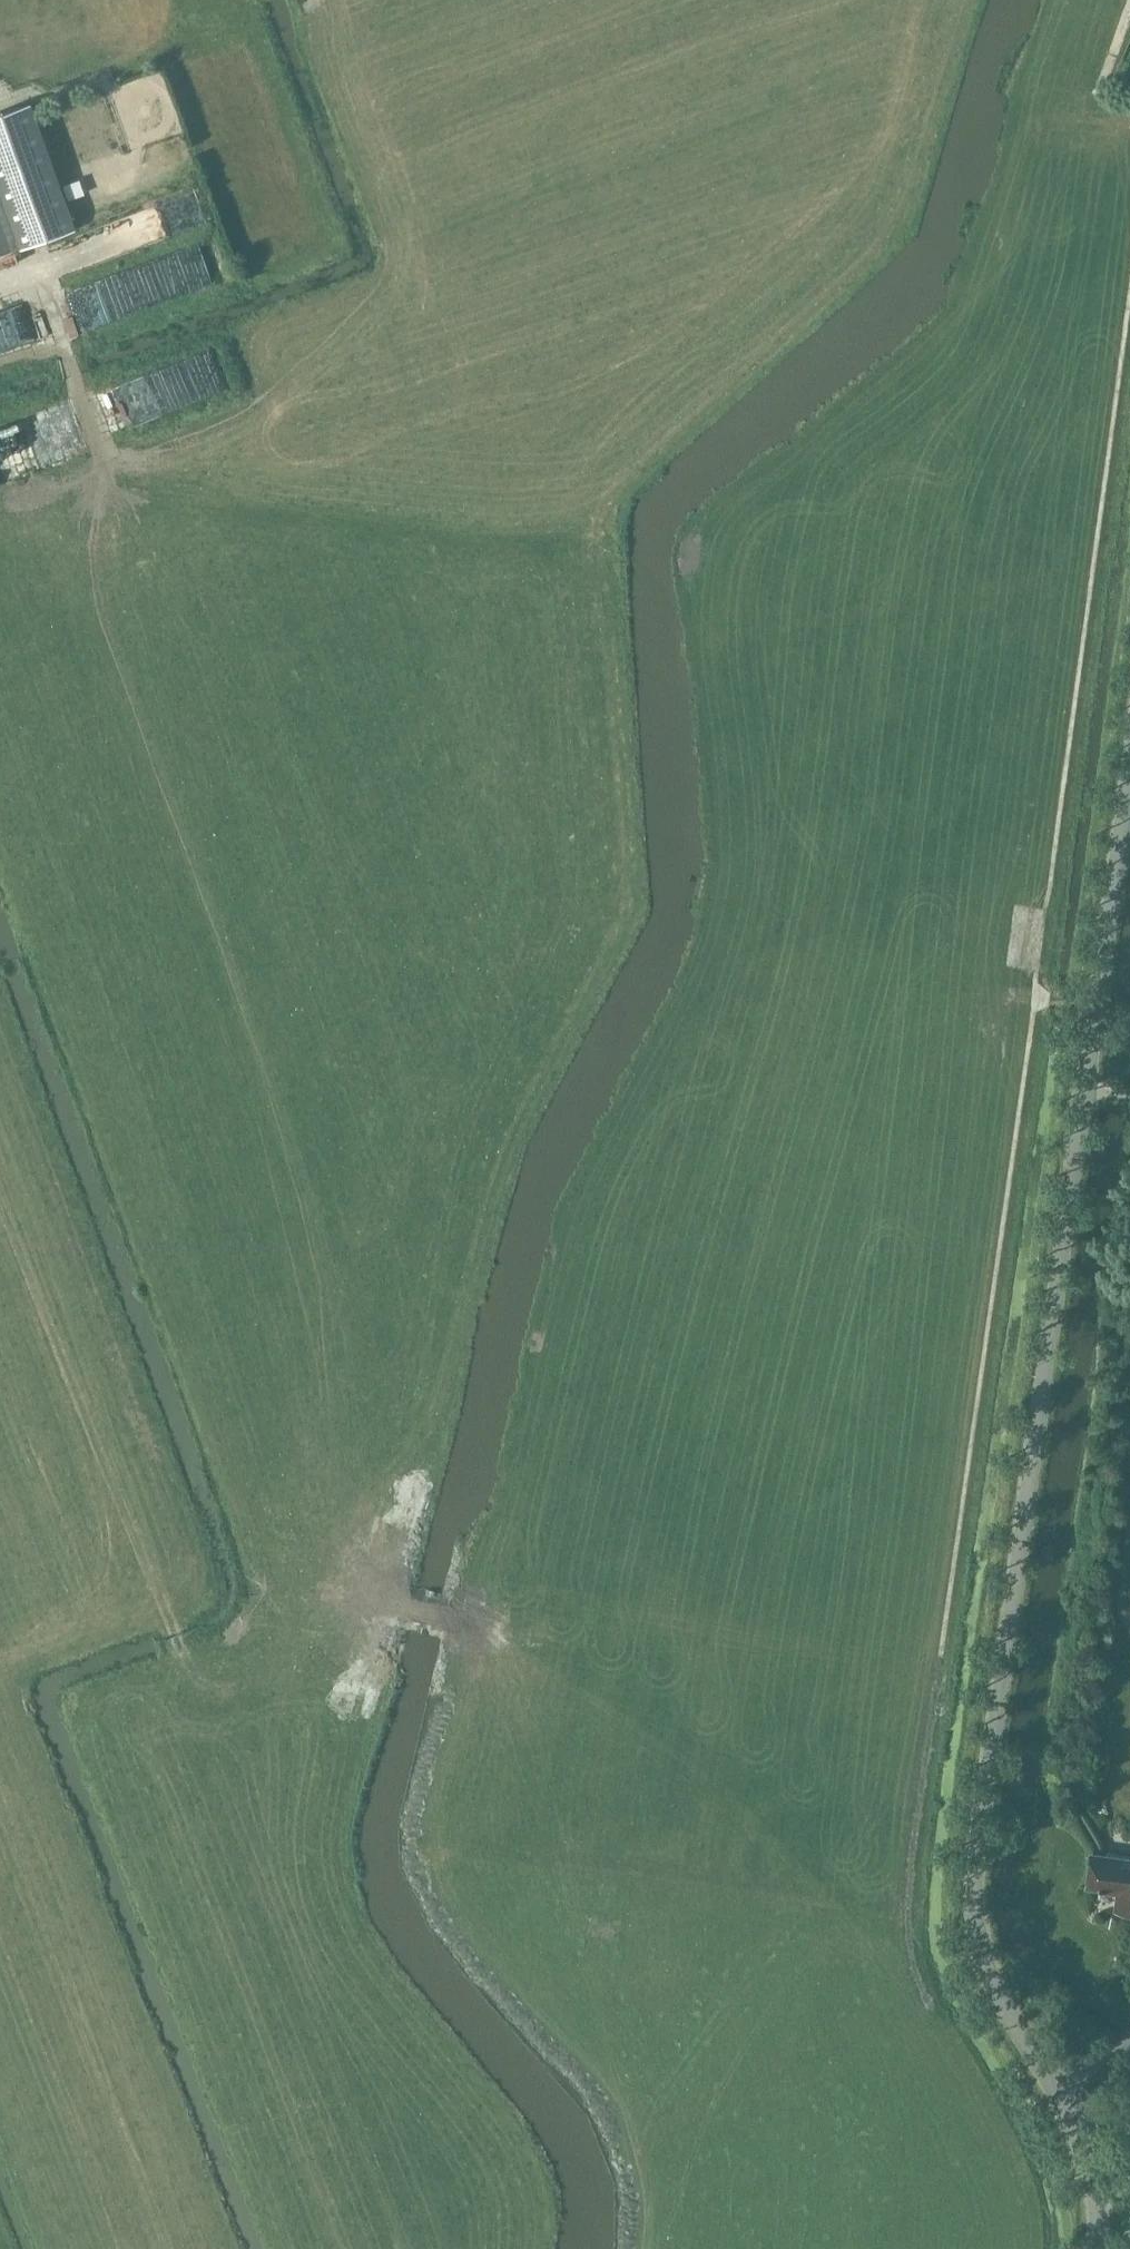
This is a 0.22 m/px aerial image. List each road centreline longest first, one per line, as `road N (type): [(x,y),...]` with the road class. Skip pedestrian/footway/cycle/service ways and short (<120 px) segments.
road 1 (tertiary): [(1098,2248),(1089,2153),(991,1977),(975,1893),(1129,778)]
road 2 (track): [(775,350),(901,236),(971,0)]

